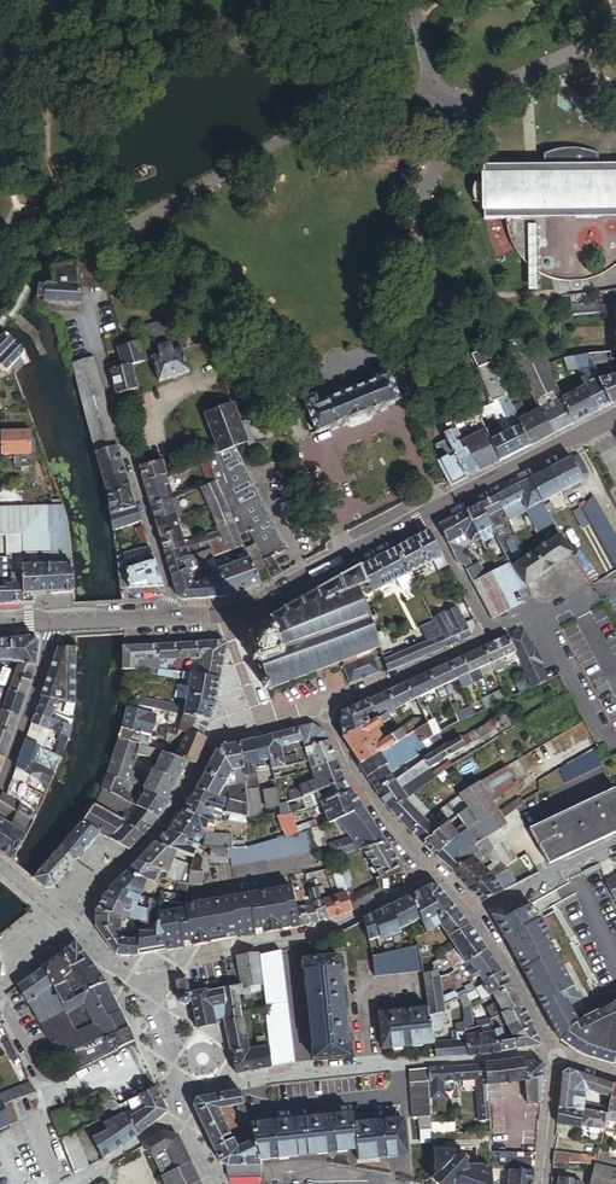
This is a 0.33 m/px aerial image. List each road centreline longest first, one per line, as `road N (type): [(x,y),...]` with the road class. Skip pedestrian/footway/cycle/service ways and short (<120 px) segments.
road 1 (residential): [(178,1097),(315,1076),(555,1060)]
road 2 (residential): [(174,620),(86,302)]
road 3 (residential): [(437,878),(325,935),(178,965),(152,1000)]
road 4 (tertiary): [(226,619),(426,517)]
road 5 (tertiary): [(426,517),(615,418)]
road 6 (residential): [(326,717),(354,782),(437,878)]
road 7 (residential): [(489,639),(326,717)]
road 8 (residential): [(226,619),(260,727),(326,717)]
road 9 (residential): [(47,624),(48,655),(0,785)]
road 10 (residential): [(474,917),(555,1060)]
road 11 (residential): [(615,847),(474,917)]
road 12 (residential): [(426,517),(489,639)]
road 13 (tertiary): [(47,624),(174,620)]
road 14 (residential): [(555,1060),(542,1183)]
road 15 (residential): [(183,1122),(81,1183)]

